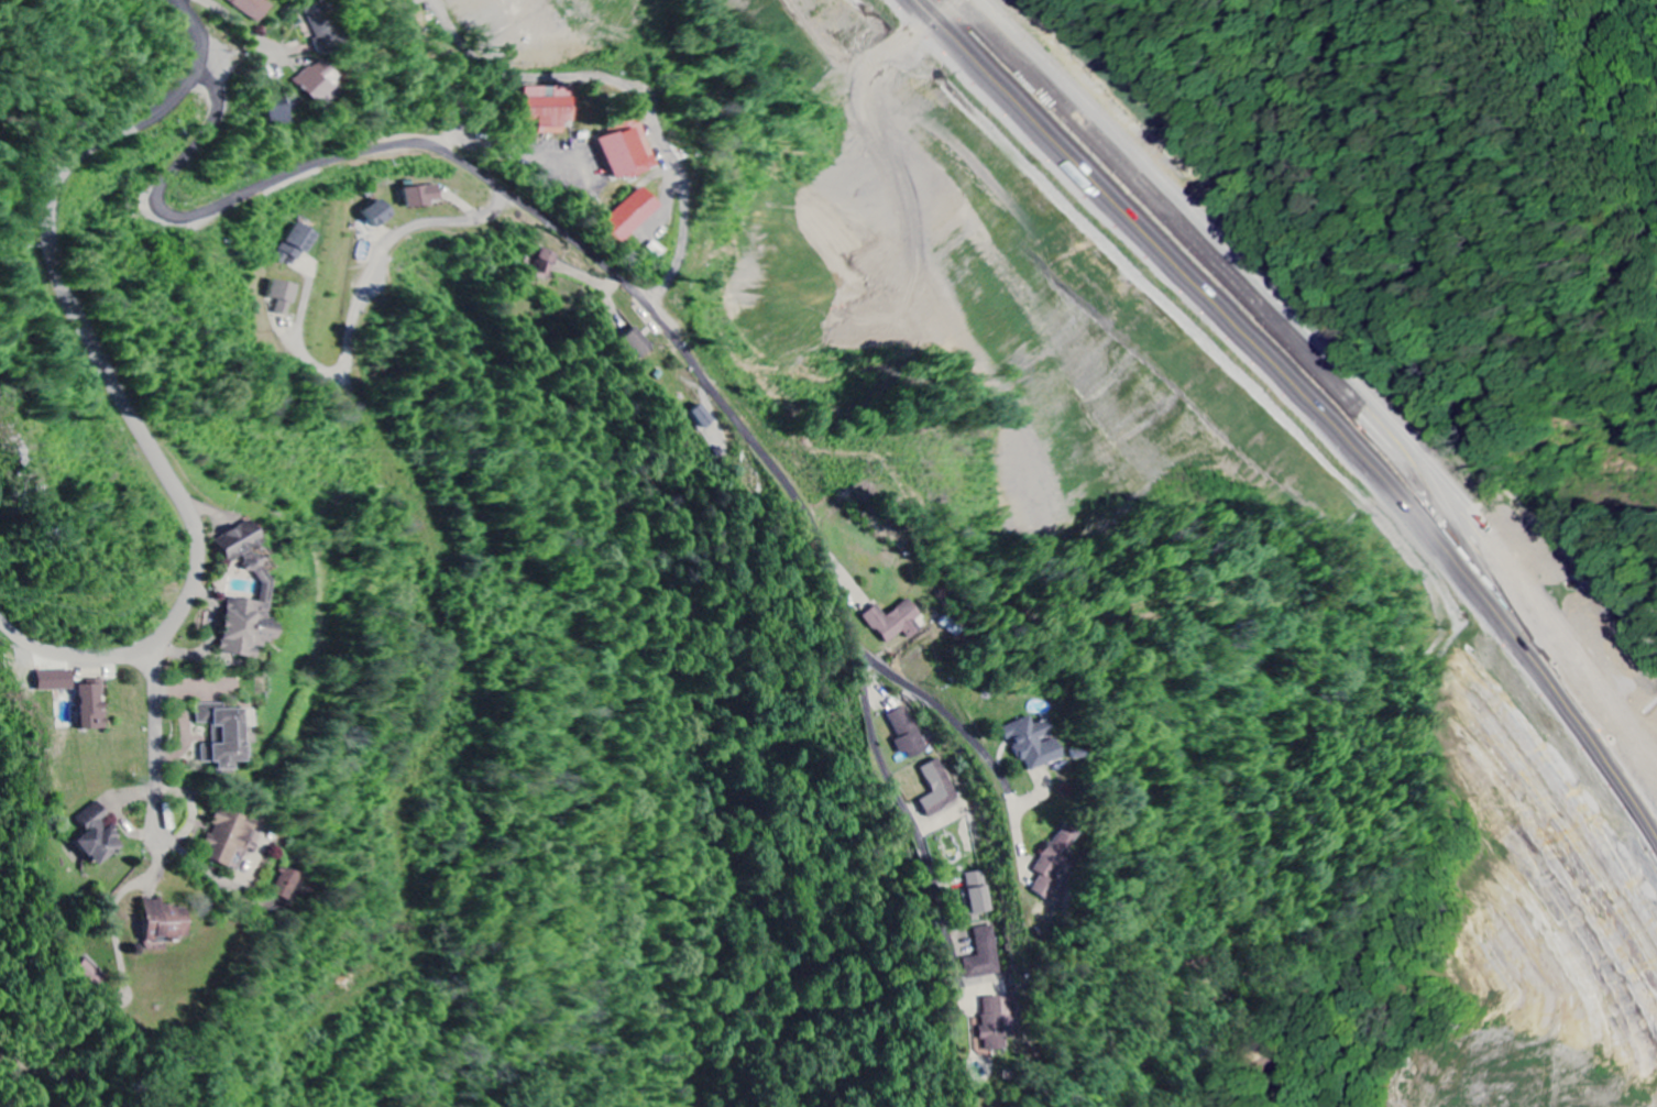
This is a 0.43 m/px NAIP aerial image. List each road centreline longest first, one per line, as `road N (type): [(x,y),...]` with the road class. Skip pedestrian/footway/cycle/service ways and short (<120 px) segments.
road 1 (trunk): [(955,0),(1411,474),(1543,638),(1656,808)]
road 2 (residential): [(404,145),(431,147),(470,166),(613,273),(800,504),(844,612),(880,763),(930,865),(958,980)]
road 3 (trunk): [(1656,778),(1547,617),(1422,462),(979,0)]
road 4 (residential): [(0,618),(50,650),(113,655),(160,637),(193,588),(198,546),(190,519),(70,298),(52,219),(70,166),(175,98),(199,42)]
road 5 (residential): [(437,0),(448,28),(481,63),(513,76),(634,91),(679,190)]
road 6 (residential): [(178,0),(213,67),(218,96),(208,129),(165,179),(161,198),(173,216),(197,222)]
road 7 (residential): [(404,145),(283,174),(197,222)]
road 8 (residential): [(856,661),(877,666),(936,705),(994,767),(1010,801)]
road 9 (residential): [(156,639),(161,845)]
road 10 (residential): [(404,145),(440,141),(453,129),(415,52),(419,0)]
road 11 (residential): [(1296,1106),(1268,1039),(1230,994)]
road 12 (residential): [(679,190),(674,262),(652,314)]

